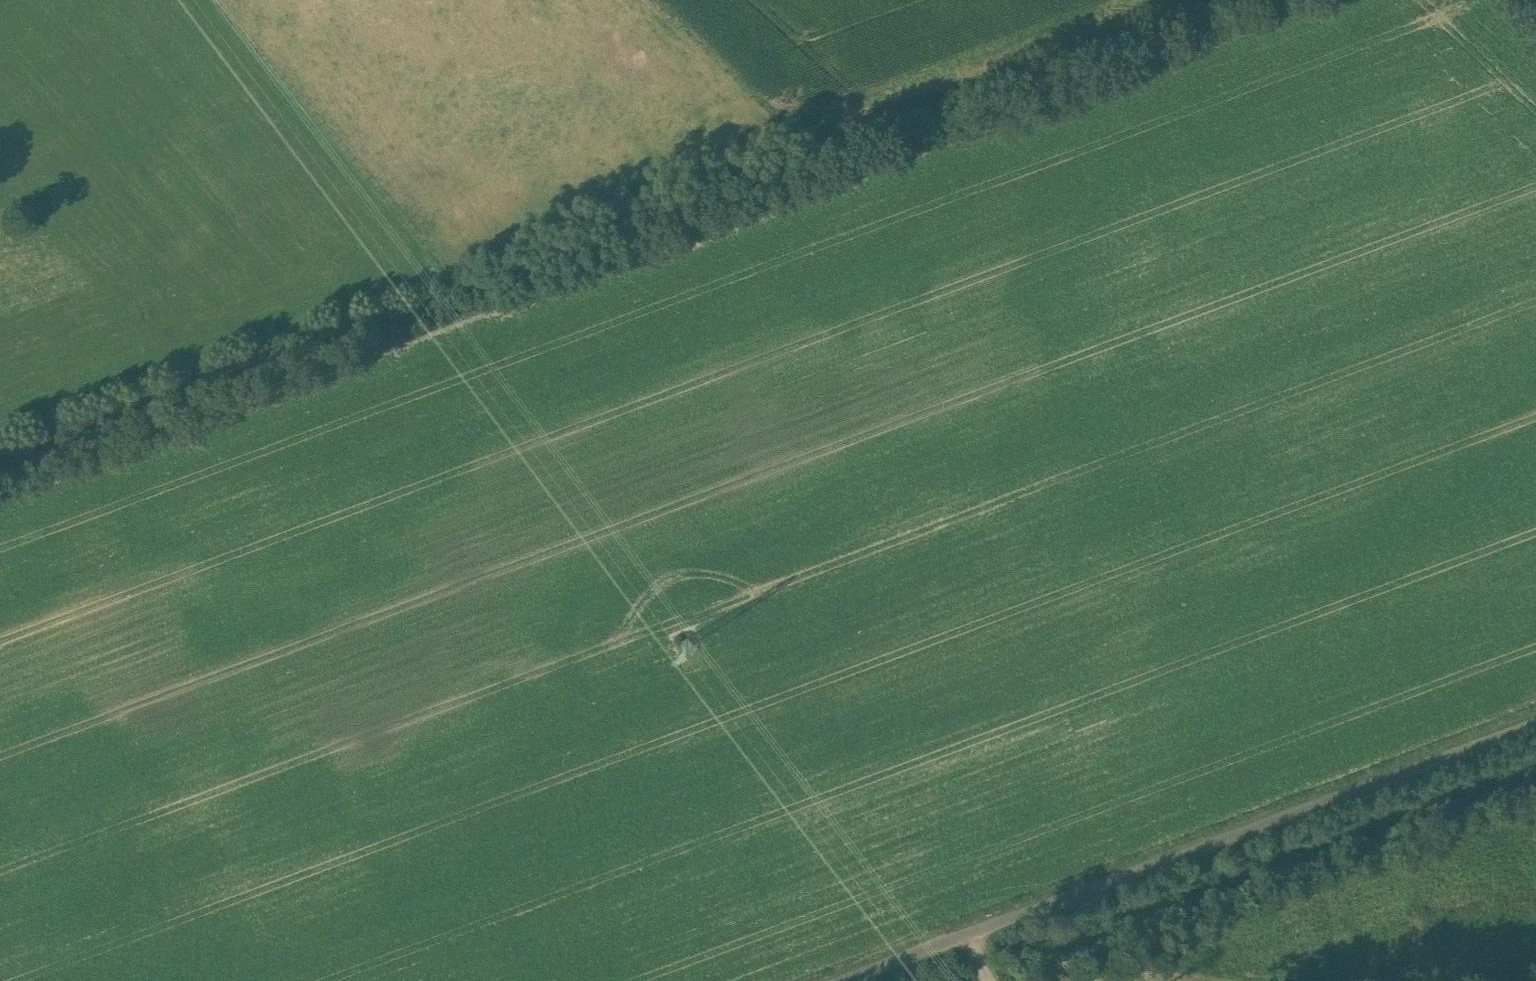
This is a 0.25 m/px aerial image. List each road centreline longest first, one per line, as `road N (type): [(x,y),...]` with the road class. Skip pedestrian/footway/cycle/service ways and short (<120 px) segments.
road 1 (unclassified): [(1535,722),(838,980)]

